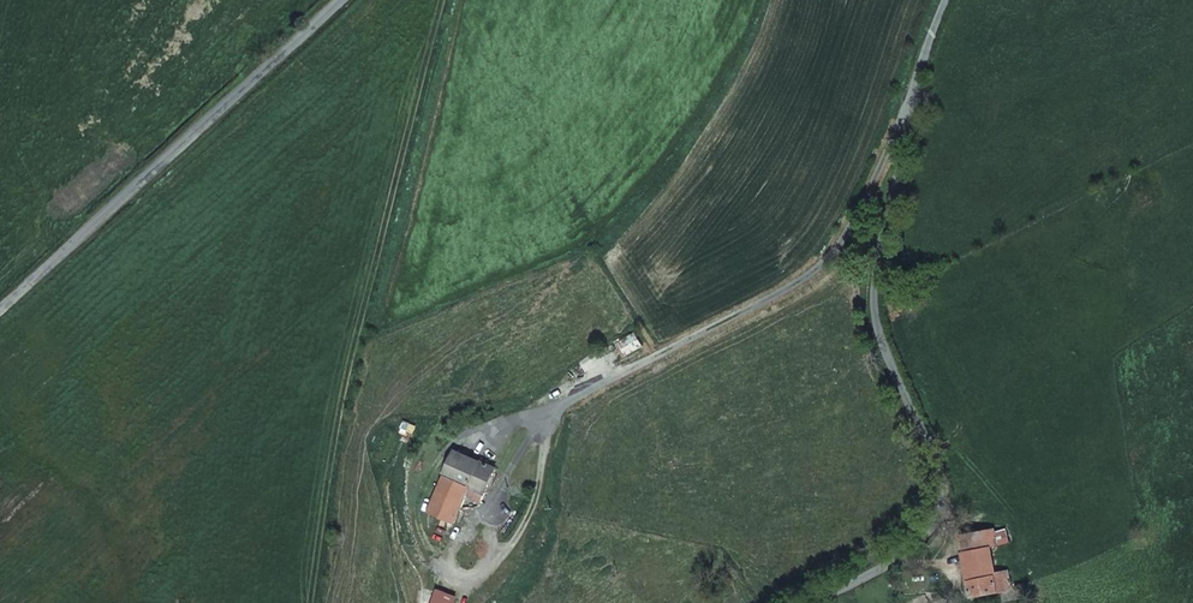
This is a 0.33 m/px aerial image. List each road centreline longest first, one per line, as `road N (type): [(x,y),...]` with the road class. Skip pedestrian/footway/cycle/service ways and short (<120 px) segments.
road 1 (unclassified): [(946,0),(914,94),(873,296),(944,510),(913,547),(821,602)]
road 2 (unclassified): [(0,320),(353,0)]

